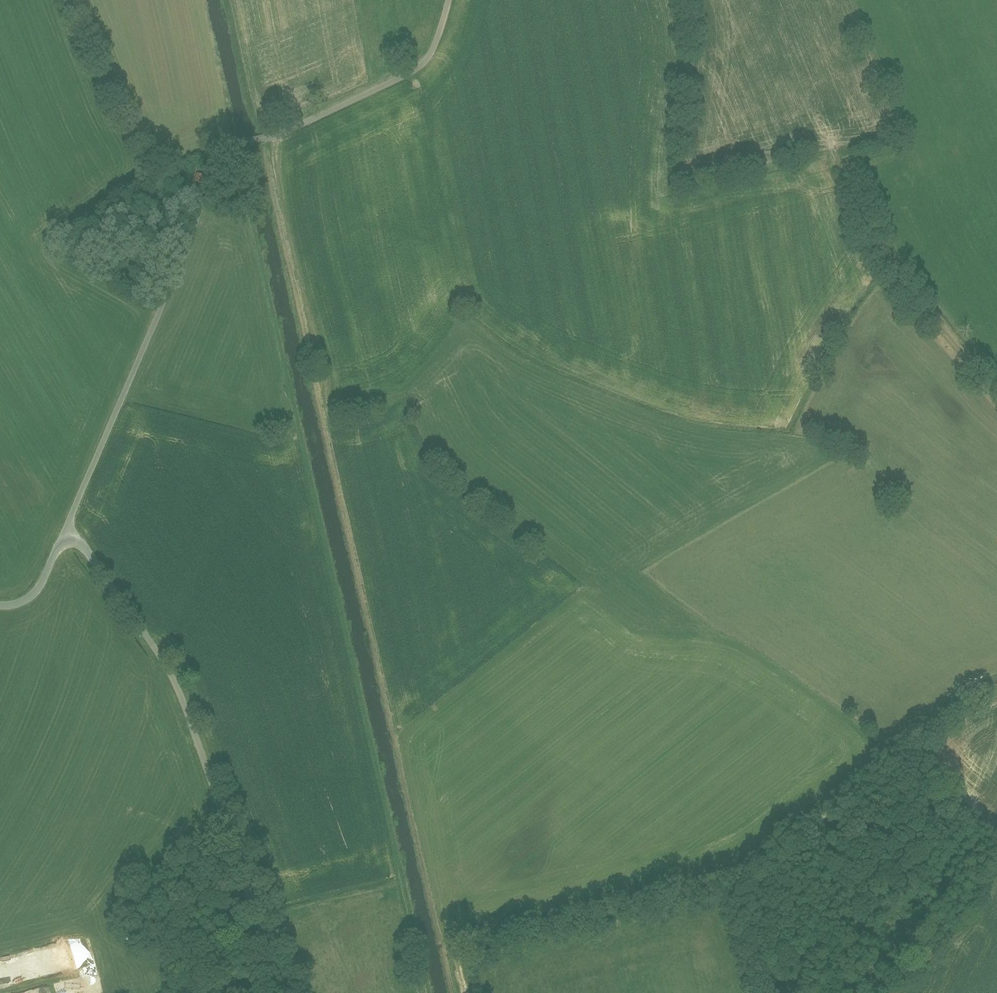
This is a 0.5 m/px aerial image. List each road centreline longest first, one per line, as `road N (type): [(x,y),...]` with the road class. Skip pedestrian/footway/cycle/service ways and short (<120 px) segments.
road 1 (residential): [(68,532),(226,150),(295,128),(426,62),(447,0)]
road 2 (unclassified): [(278,982),(188,715),(154,648)]
road 3 (residential): [(68,532),(154,648)]

